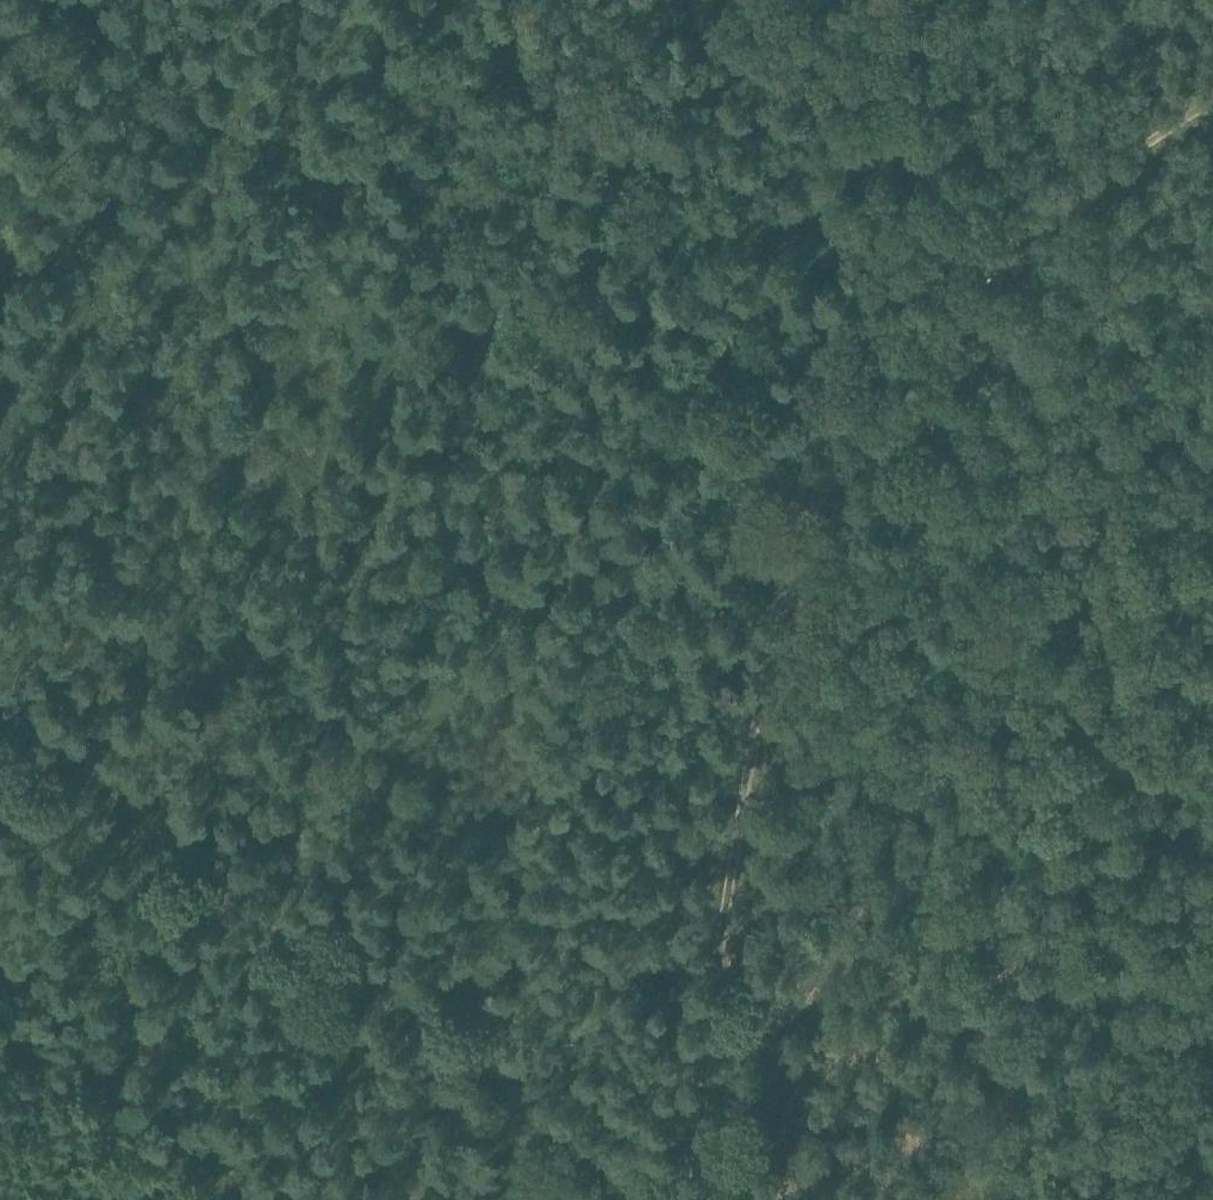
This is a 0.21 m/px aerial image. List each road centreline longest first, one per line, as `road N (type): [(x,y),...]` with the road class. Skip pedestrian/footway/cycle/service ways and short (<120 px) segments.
road 1 (track): [(691,1199),(768,679),(829,508),(921,394),(991,269),(1039,213),(1212,100)]
road 2 (track): [(671,1199),(0,708)]

